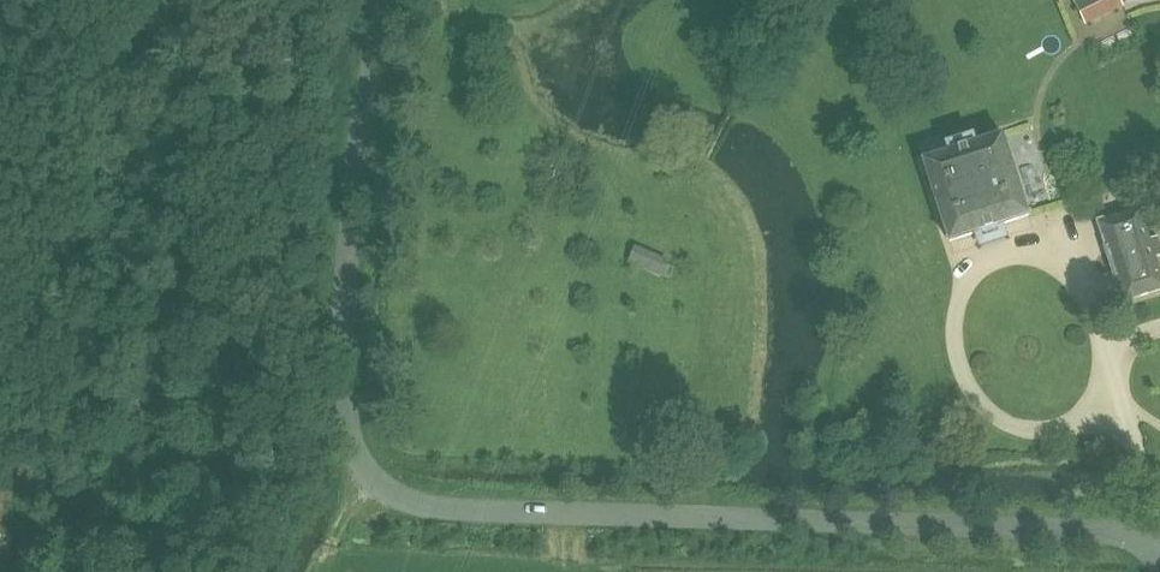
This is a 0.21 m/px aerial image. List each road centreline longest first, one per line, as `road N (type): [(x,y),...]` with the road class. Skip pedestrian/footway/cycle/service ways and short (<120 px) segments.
road 1 (unclassified): [(1156,534),(474,509),(414,501),(376,483),(350,436),(343,303),(359,142),(387,0)]

